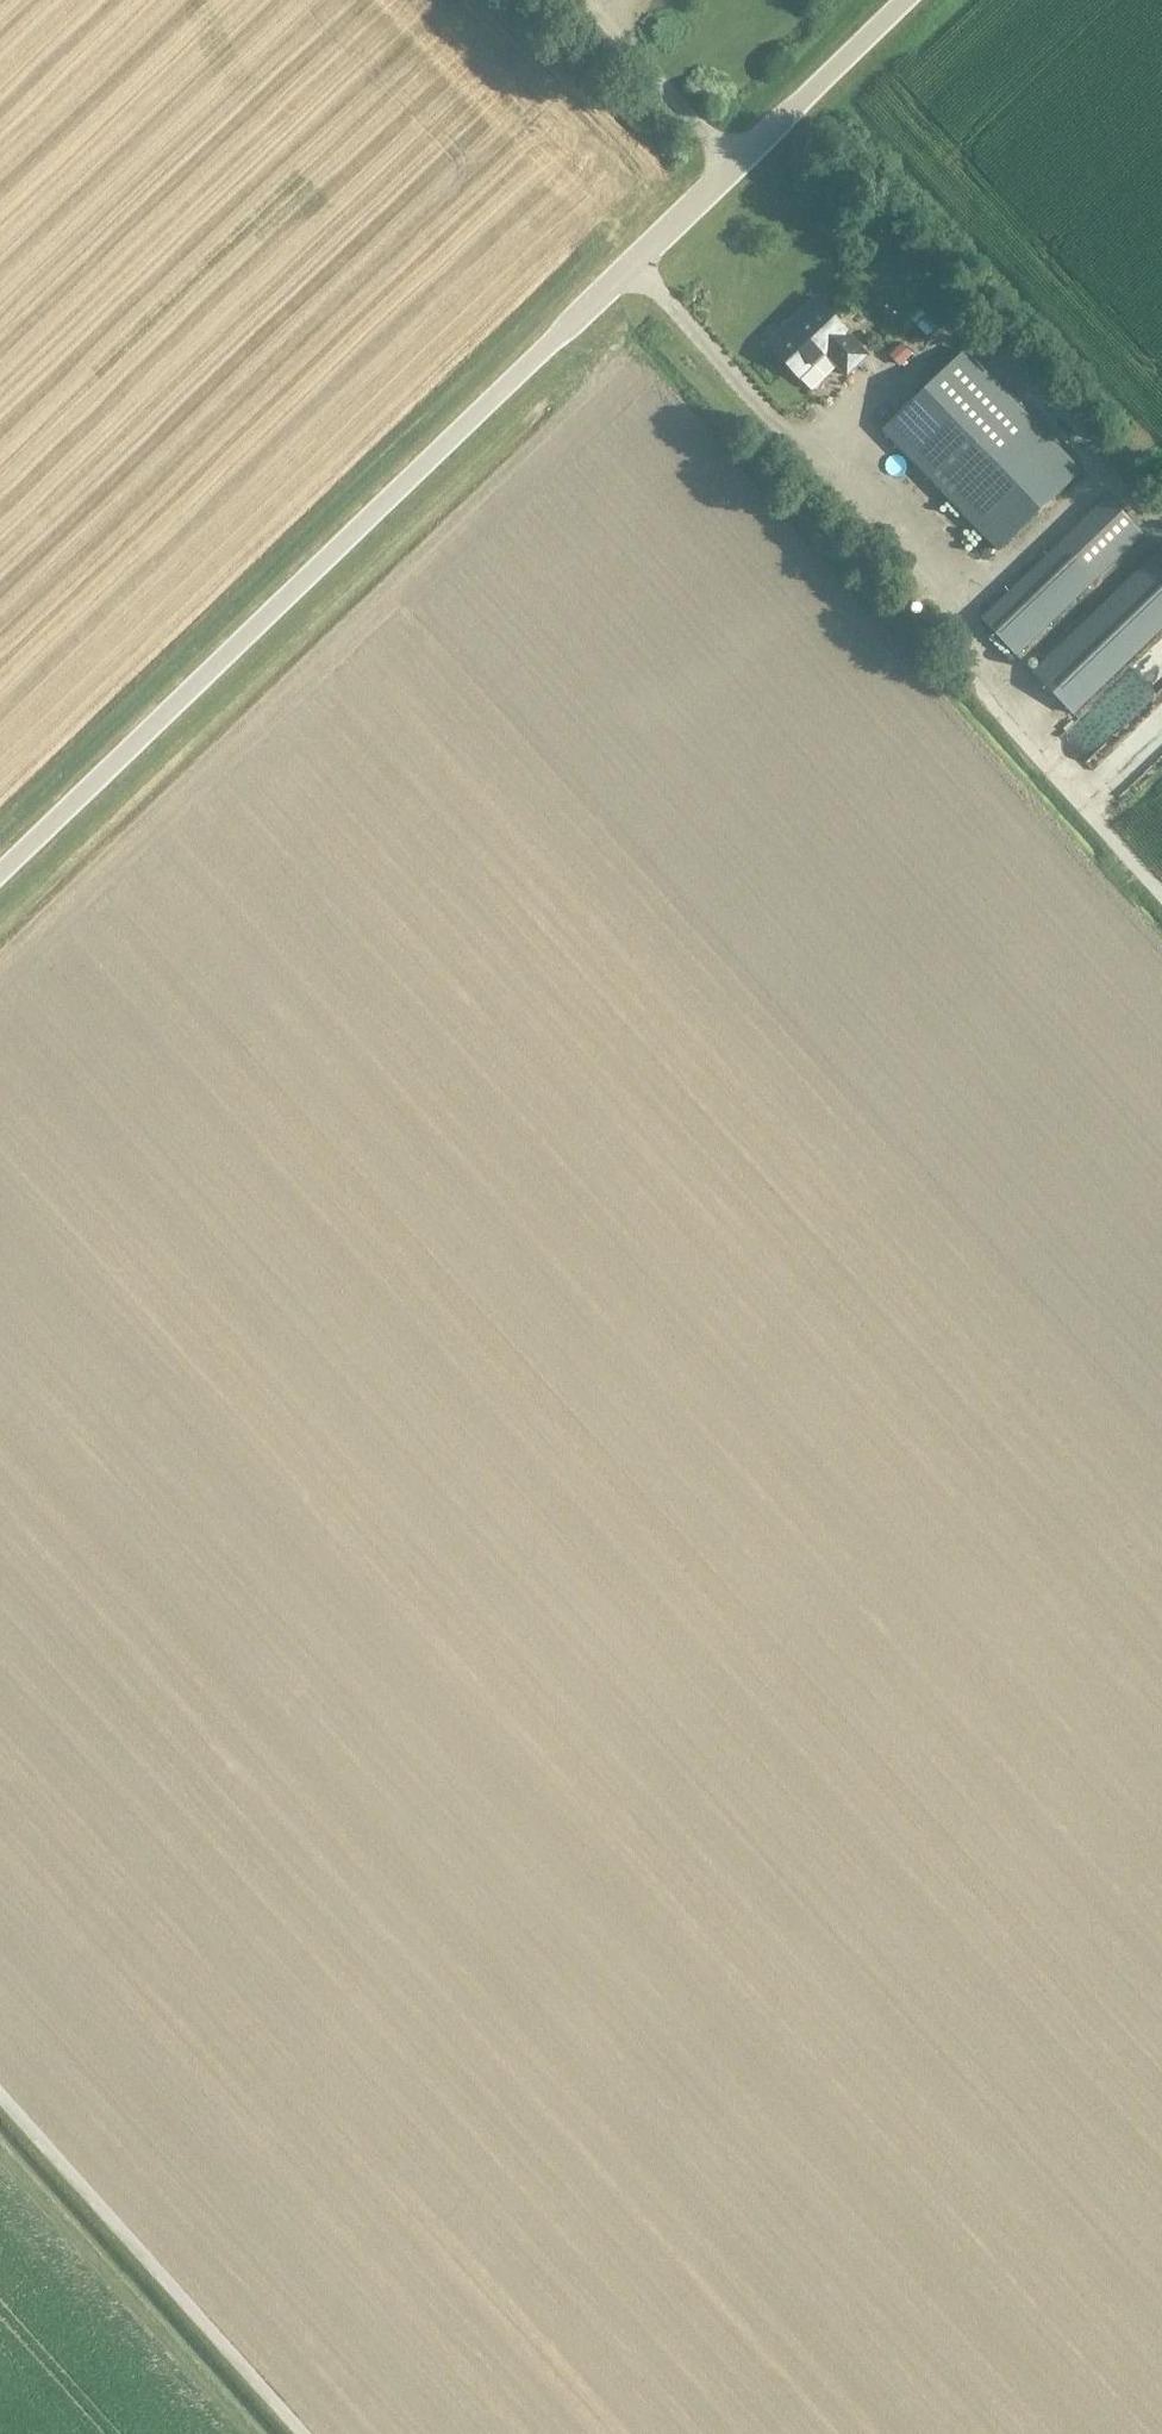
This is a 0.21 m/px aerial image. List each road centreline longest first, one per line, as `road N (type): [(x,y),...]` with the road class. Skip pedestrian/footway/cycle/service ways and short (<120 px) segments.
road 1 (unclassified): [(0,871),(893,0)]

